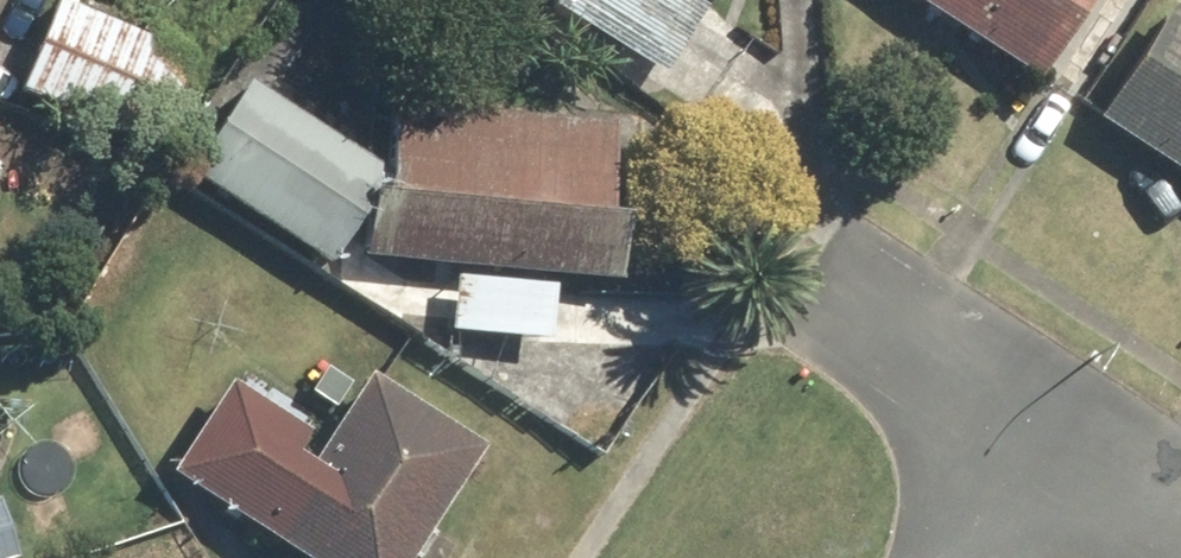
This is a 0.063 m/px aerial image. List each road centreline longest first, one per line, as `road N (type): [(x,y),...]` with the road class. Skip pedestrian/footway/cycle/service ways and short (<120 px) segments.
road 1 (residential): [(823,293),(1047,434)]
road 2 (residential): [(1047,434),(1180,517)]
road 3 (residential): [(967,557),(1047,434)]

